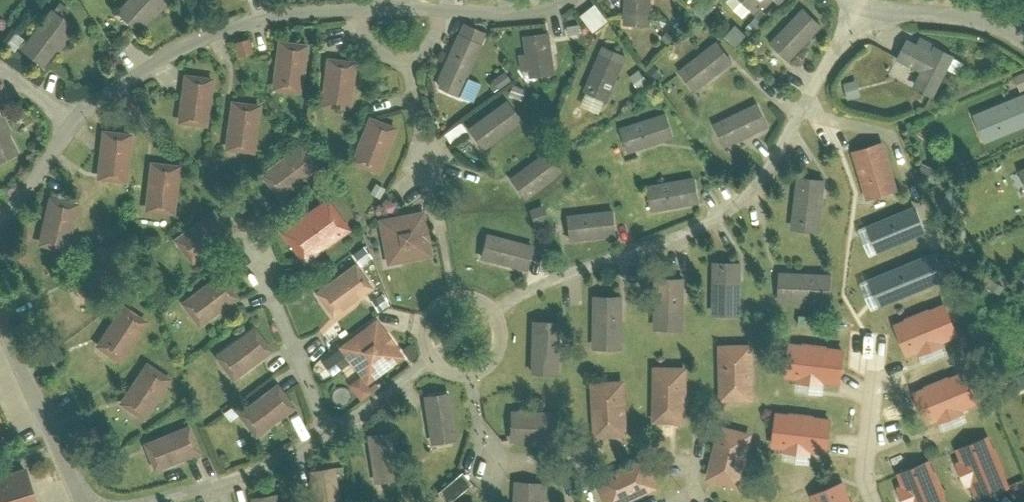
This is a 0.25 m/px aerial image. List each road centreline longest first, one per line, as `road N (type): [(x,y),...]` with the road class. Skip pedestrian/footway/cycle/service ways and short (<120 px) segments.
road 1 (residential): [(865,9),(766,169),(730,209),(691,231),(518,294),(492,313)]
road 2 (residential): [(82,118),(204,35),(284,16),(357,11)]
road 3 (residential): [(408,65),(459,297)]
road 4 (residential): [(322,432),(255,240)]
road 5 (residential): [(80,501),(0,318)]
road 6 (residential): [(322,432),(248,475),(151,501)]
road 7 (residential): [(865,9),(971,20),(1023,46)]
road 8 (residential): [(0,234),(82,118)]
road 9 (residential): [(434,357),(322,432)]

